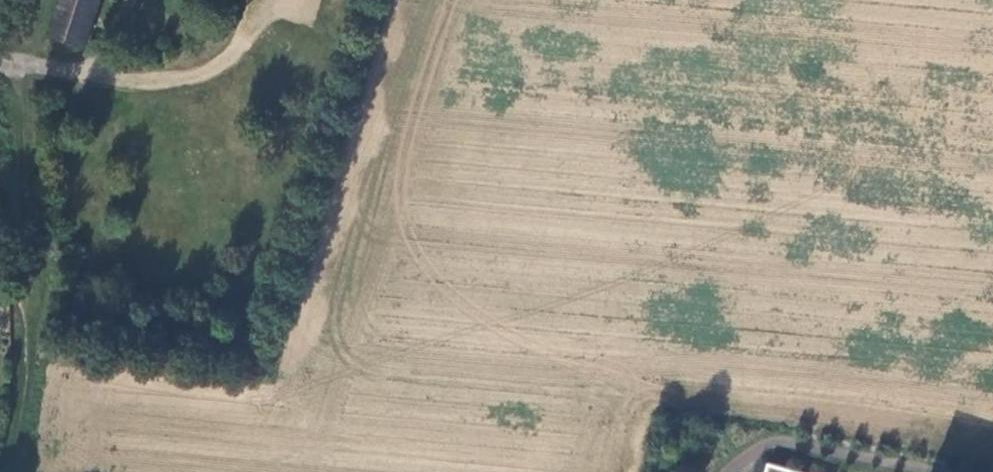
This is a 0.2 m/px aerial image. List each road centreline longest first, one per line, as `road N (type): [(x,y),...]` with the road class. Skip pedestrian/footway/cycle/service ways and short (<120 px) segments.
road 1 (residential): [(476,112),(772,196)]
road 2 (residential): [(422,412),(476,112)]
road 3 (residential): [(772,196),(700,471)]
road 4 (residential): [(629,439),(422,412)]
road 5 (residential): [(840,0),(772,196)]
road 6 (residential): [(422,412),(254,396)]
road 7 (residential): [(476,112),(524,0)]

